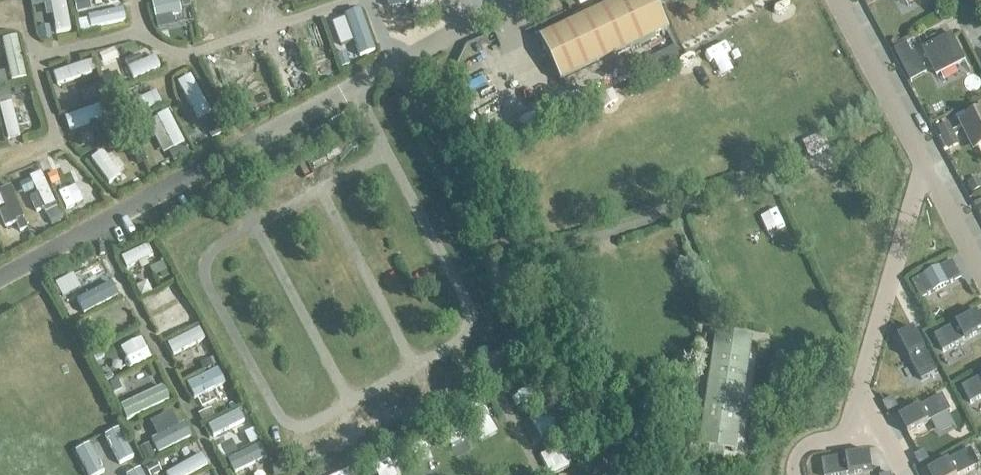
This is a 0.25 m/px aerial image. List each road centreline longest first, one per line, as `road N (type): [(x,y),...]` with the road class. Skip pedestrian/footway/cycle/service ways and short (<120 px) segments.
road 1 (residential): [(351,403),(309,426),(275,413),(204,279),(217,245),(253,225)]
road 2 (residential): [(385,151),(467,305),(457,344),(415,368)]
road 3 (residential): [(319,188),(415,368)]
road 4 (residential): [(253,225),(351,403)]

